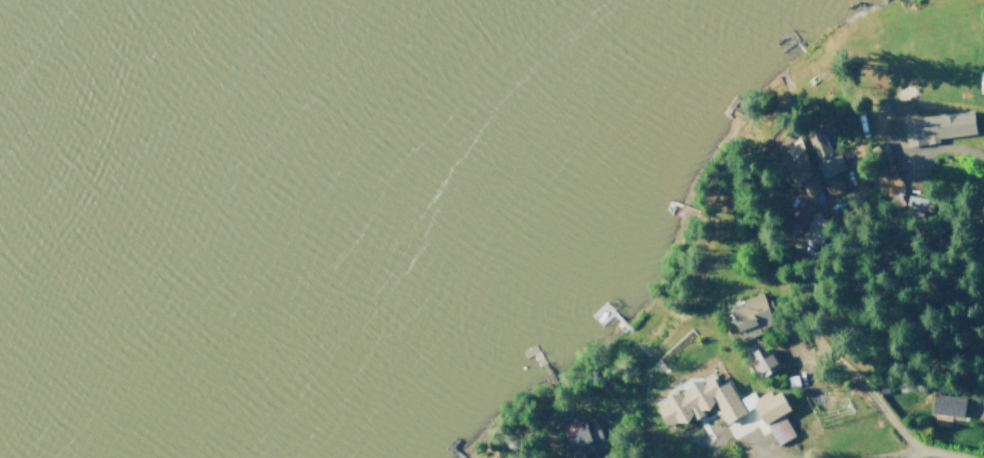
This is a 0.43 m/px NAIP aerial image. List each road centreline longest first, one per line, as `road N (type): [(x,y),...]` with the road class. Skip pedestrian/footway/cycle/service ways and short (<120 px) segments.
road 1 (residential): [(844,183),(790,226),(780,252),(866,399),(916,452),(935,457)]

